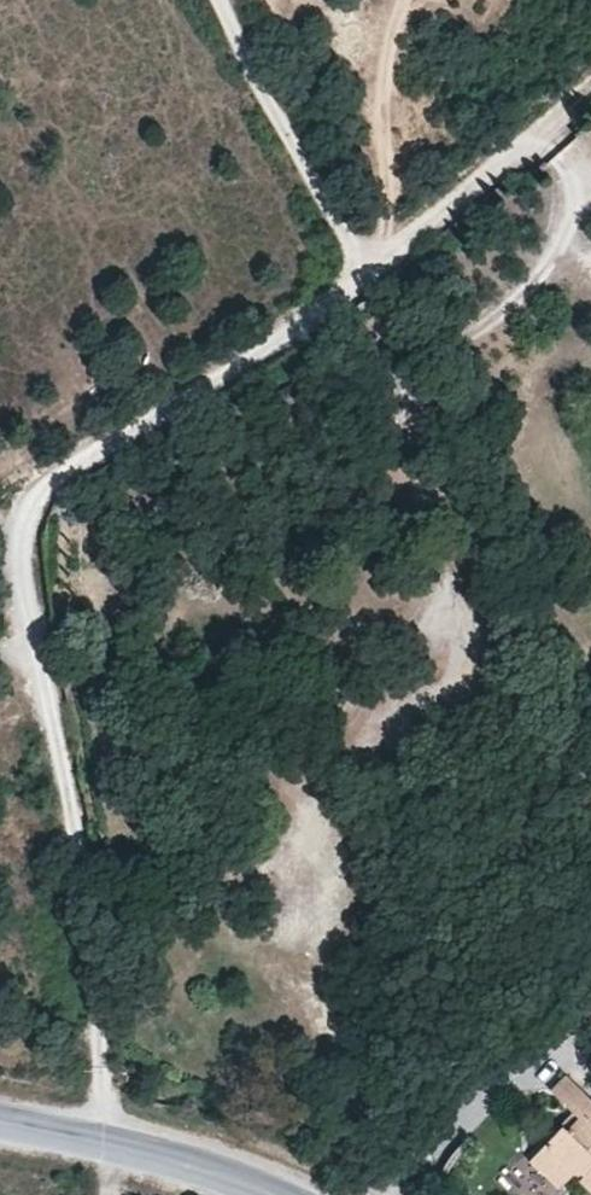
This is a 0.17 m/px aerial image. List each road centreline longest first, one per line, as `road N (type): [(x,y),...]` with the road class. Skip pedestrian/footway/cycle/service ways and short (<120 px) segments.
road 1 (track): [(219,0),(361,271),(337,297),(105,444),(41,495),(20,531),(79,853),(111,1194)]
road 2 (track): [(361,271),(590,87)]
road 3 (tertiary): [(283,1194),(108,1144),(0,1126)]

